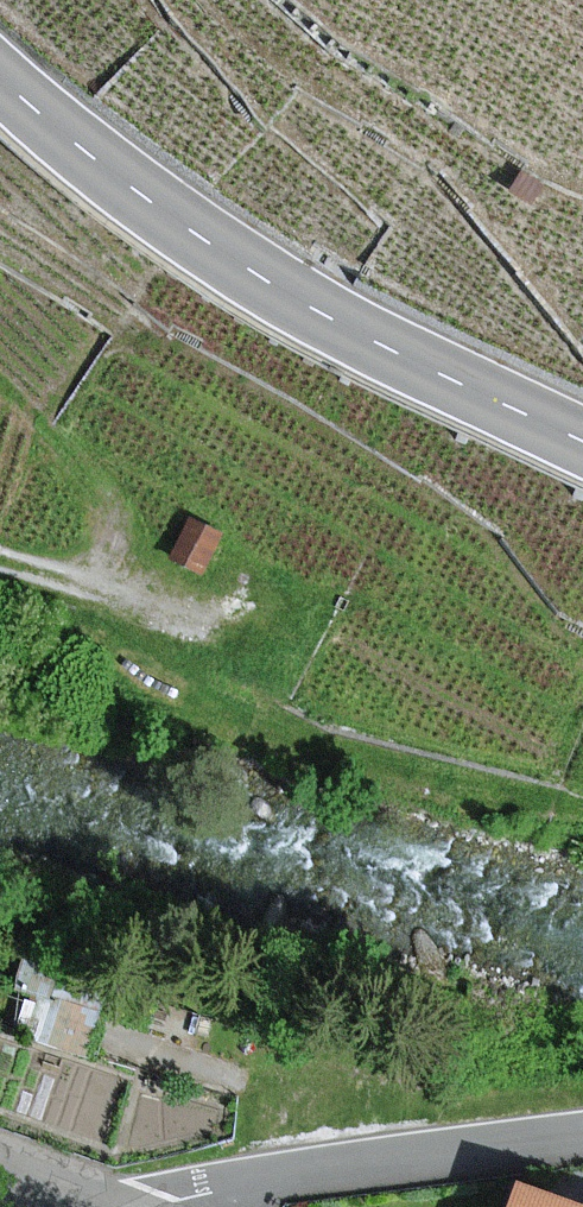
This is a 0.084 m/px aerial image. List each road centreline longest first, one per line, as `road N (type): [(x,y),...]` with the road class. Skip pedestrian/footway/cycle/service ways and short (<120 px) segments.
road 1 (primary): [(582,451),(312,320),(140,206),(0,86)]
road 2 (unclassified): [(158,1206),(335,1168),(582,1136)]
road 3 (track): [(0,558),(165,605)]
road 4 (unclassified): [(0,1166),(119,1206)]

